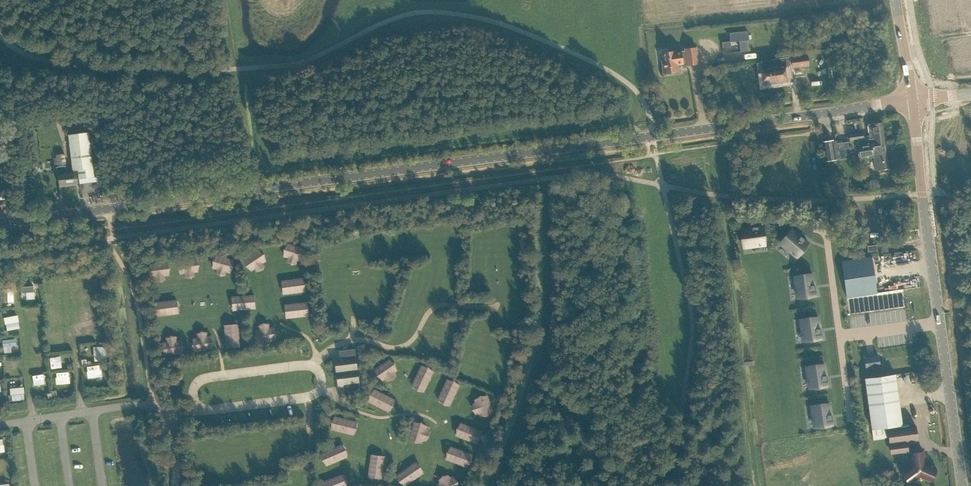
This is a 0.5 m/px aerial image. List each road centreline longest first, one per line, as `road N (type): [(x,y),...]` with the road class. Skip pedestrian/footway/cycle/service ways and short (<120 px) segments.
road 1 (unclassified): [(0,223),(912,100)]
road 2 (residential): [(190,413),(419,417),(449,352),(455,316),(446,279),(204,307)]
road 3 (track): [(649,116),(278,164),(263,156),(248,67)]
road 4 (tertiary): [(962,485),(912,100)]
road 5 (track): [(496,485),(544,346),(548,210),(560,176)]

